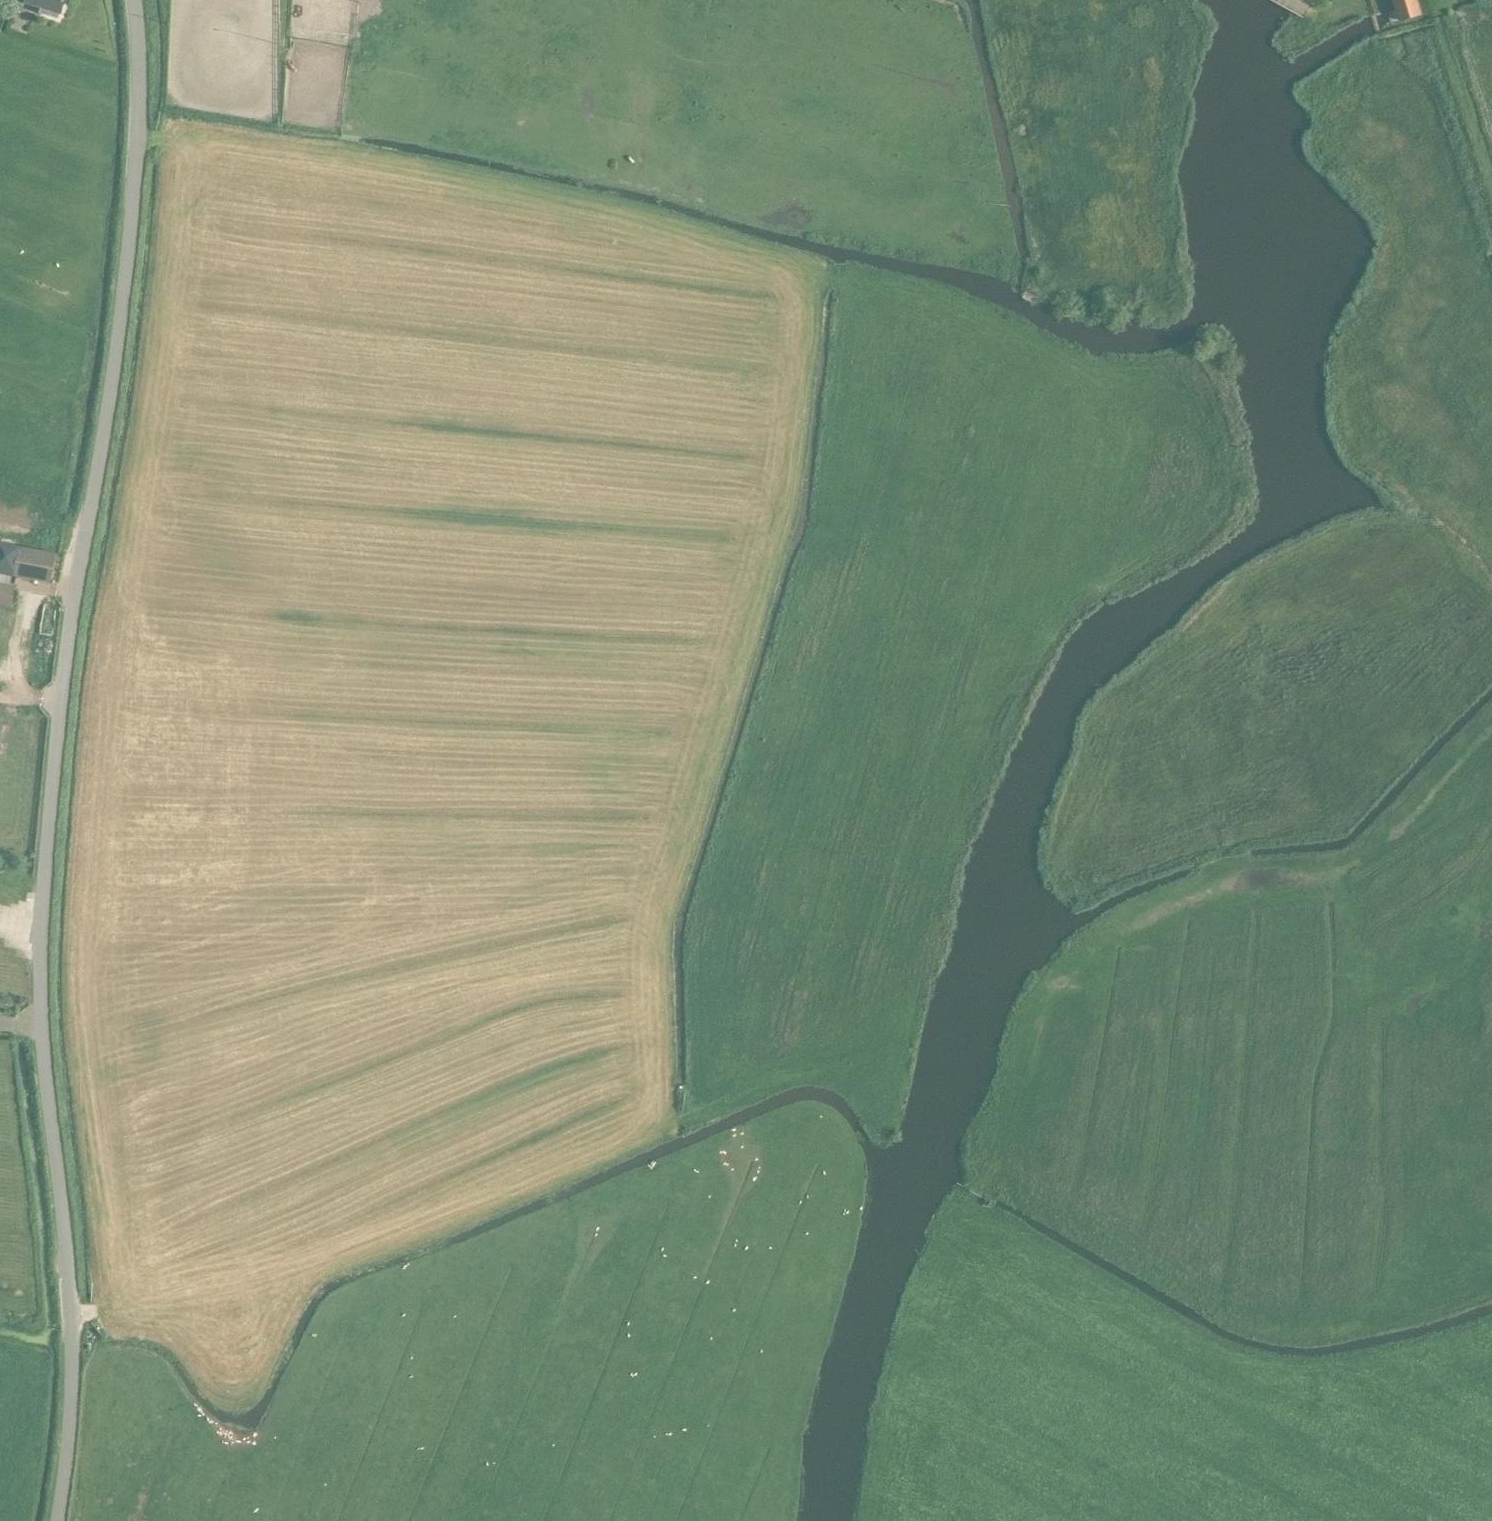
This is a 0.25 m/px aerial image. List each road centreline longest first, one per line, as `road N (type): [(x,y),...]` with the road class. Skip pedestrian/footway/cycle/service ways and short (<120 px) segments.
road 1 (unclassified): [(45,872),(75,590),(109,399),(136,173),(134,0)]
road 2 (unclassified): [(45,872),(39,978),(74,1353),(56,1520)]

